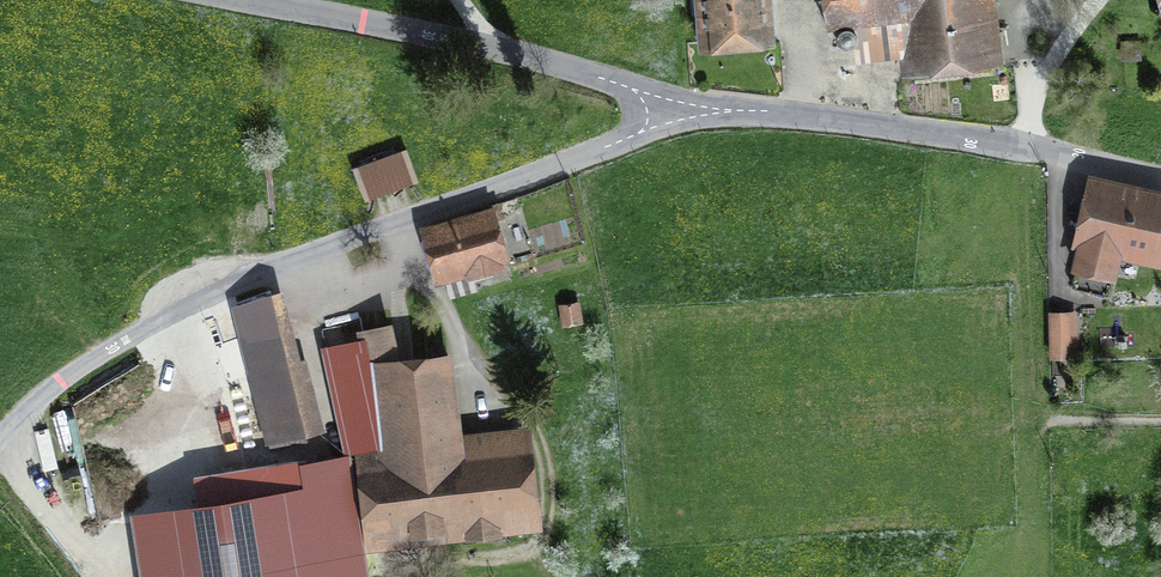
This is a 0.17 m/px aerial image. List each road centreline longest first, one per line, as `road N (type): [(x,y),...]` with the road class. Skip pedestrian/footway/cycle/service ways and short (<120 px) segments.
road 1 (unclassified): [(1160,179),(1026,146),(686,100),(504,51),(245,0)]
road 2 (track): [(686,100),(626,139),(173,314),(63,379),(0,437)]
road 3 (track): [(1098,0),(1039,83),(1026,146)]

